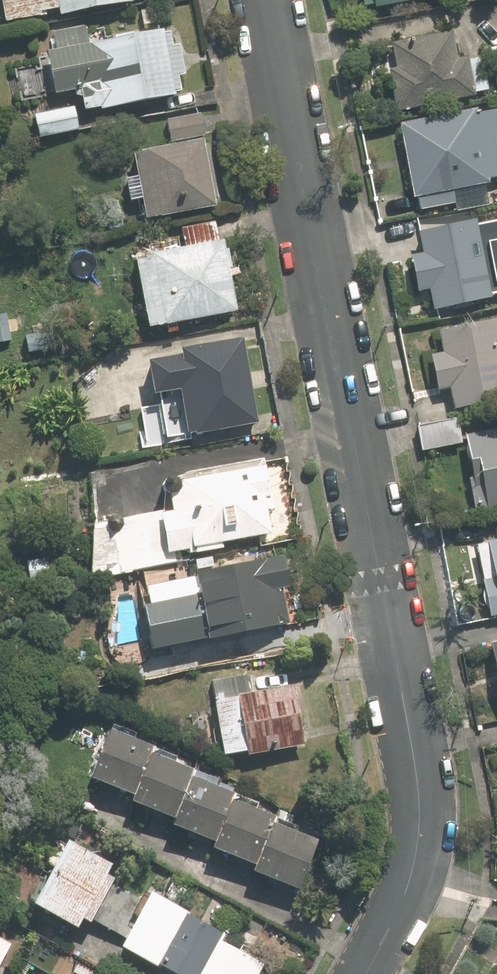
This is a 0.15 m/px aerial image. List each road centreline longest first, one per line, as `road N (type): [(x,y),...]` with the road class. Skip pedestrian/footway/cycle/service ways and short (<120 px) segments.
road 1 (tertiary): [(356,973),(407,880),(415,789),(264,0)]

